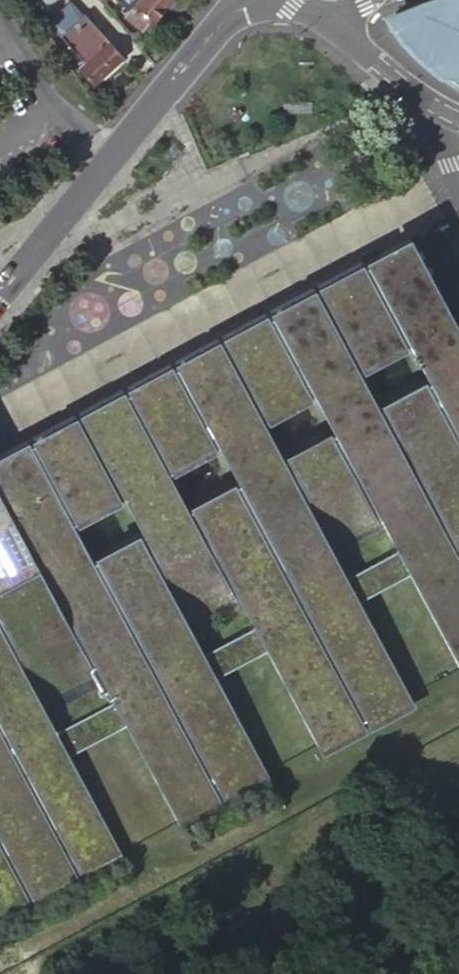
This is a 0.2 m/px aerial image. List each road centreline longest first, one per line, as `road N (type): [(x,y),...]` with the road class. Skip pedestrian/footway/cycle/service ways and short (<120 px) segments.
road 1 (residential): [(0,294),(226,18),(255,0)]
road 2 (residential): [(330,23),(458,119)]

